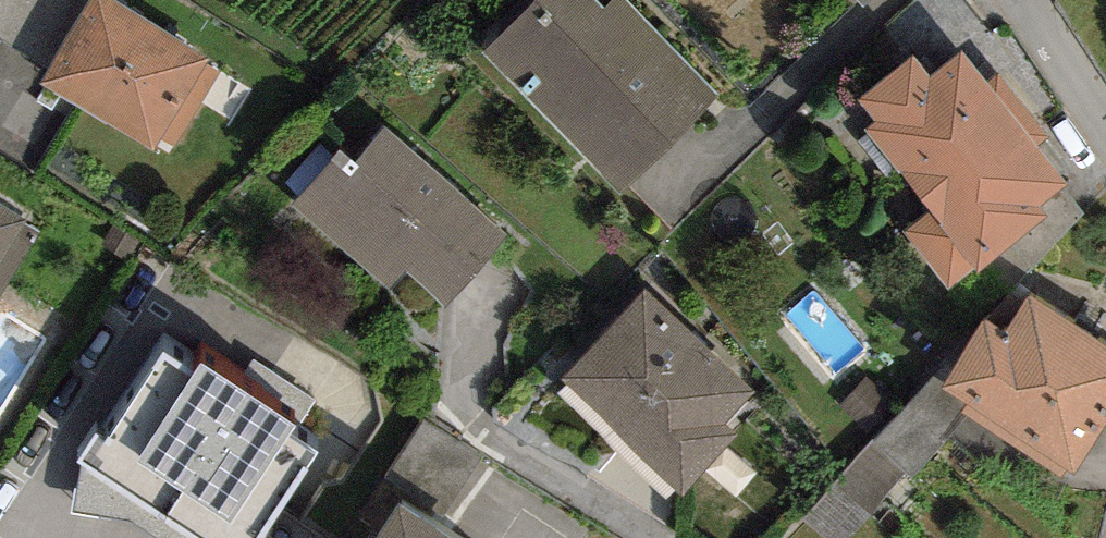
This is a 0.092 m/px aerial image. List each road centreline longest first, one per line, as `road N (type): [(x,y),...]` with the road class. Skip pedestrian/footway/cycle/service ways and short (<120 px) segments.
road 1 (residential): [(1105,131),(1020,0)]

